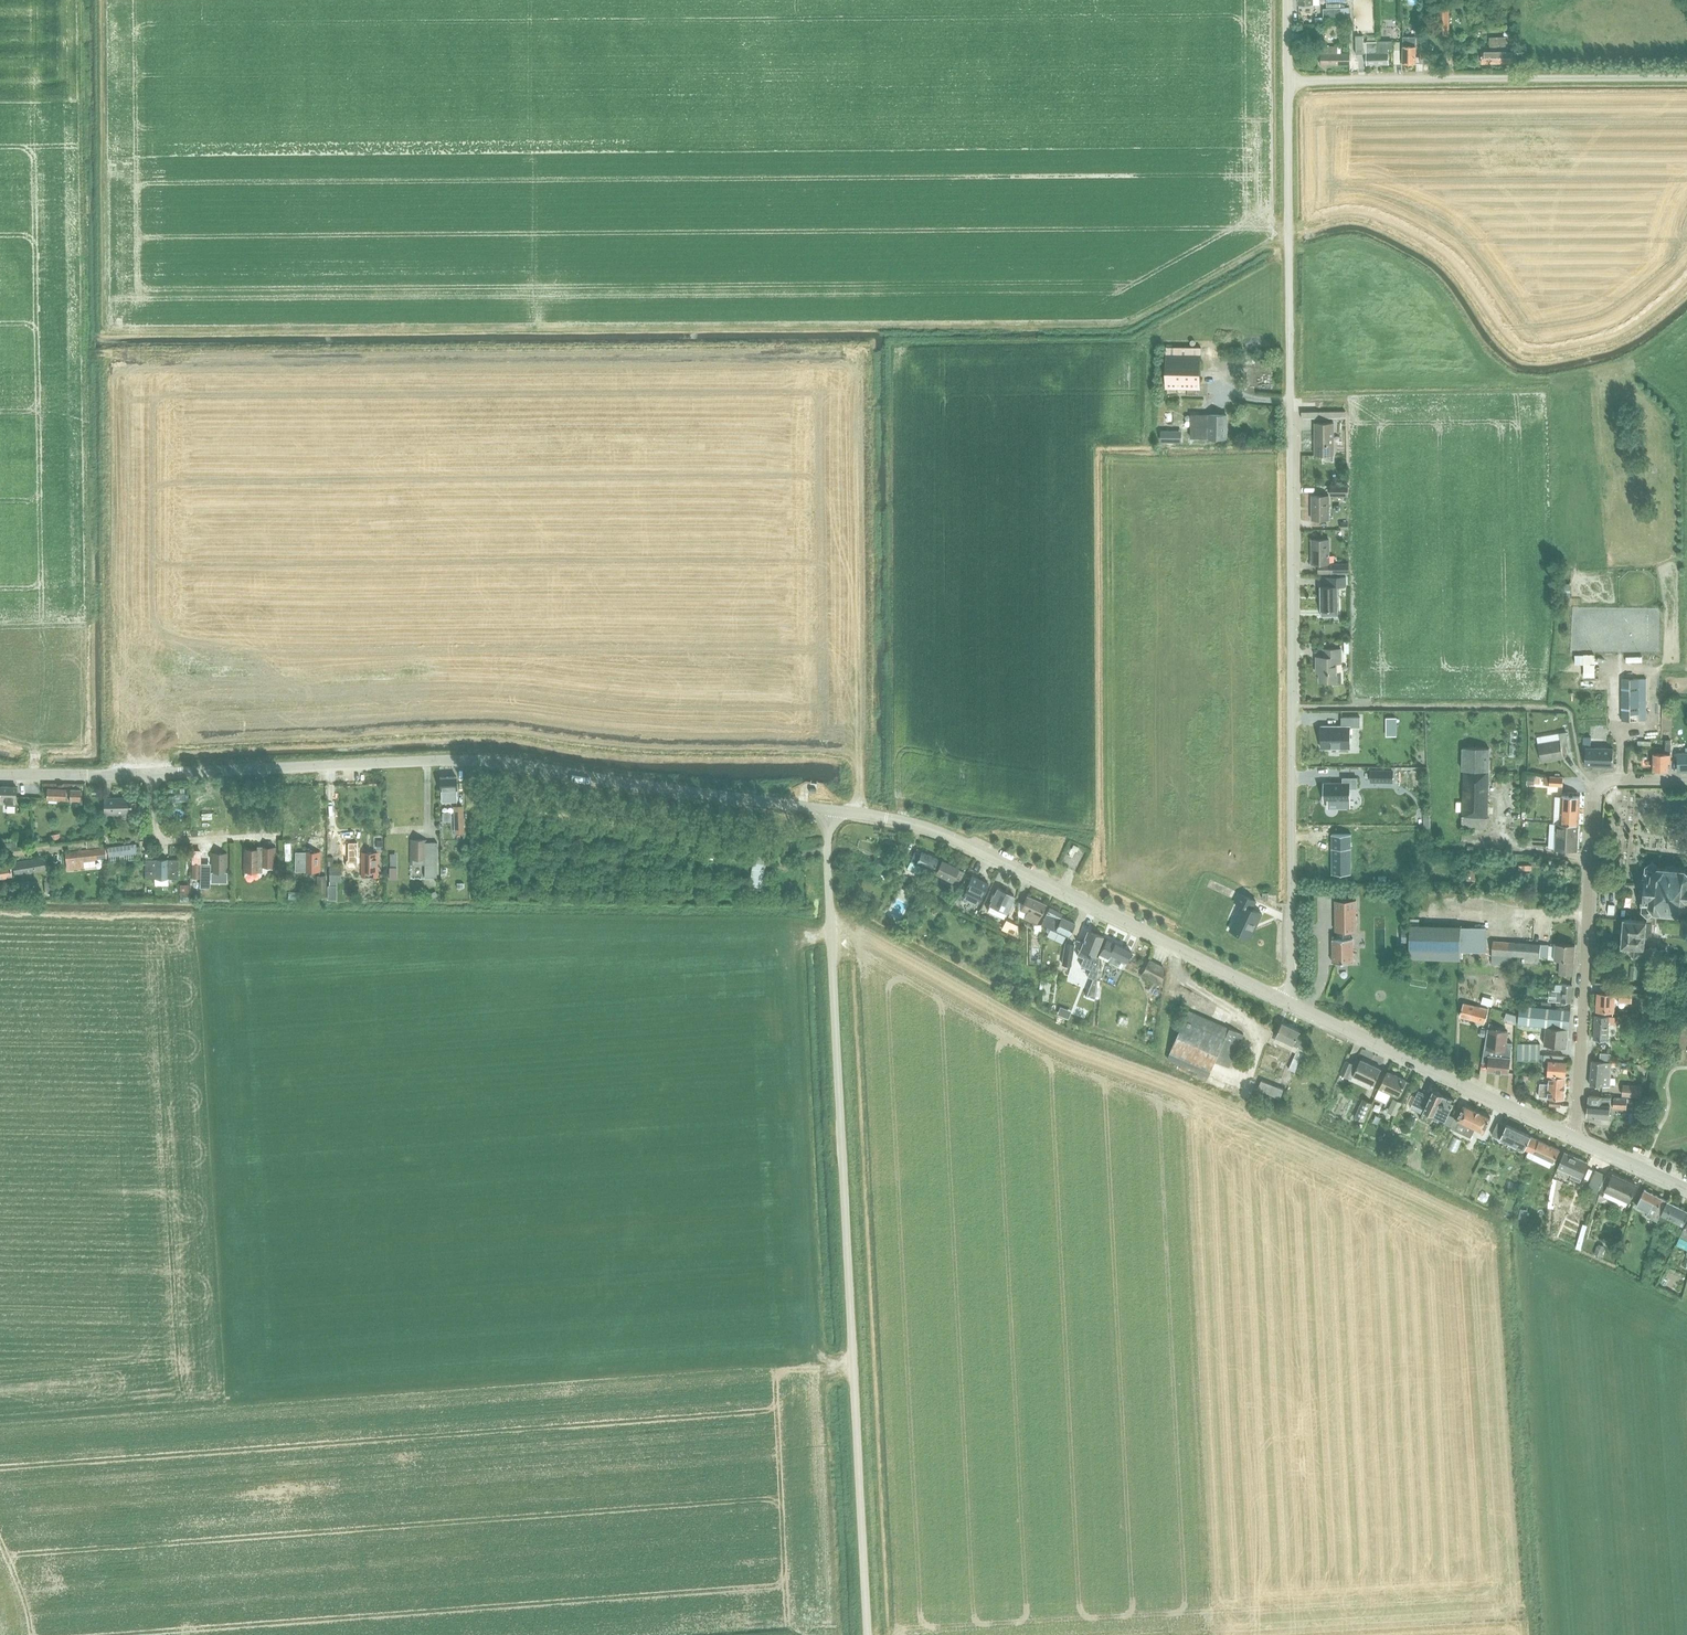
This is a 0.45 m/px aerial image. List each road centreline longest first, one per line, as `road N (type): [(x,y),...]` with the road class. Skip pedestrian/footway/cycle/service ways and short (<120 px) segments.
road 1 (unclassified): [(1286,1002),(1289,80)]
road 2 (unclassified): [(869,1634),(828,809)]
road 3 (tertiary): [(153,771),(400,758),(517,762),(828,809)]
road 4 (tertiary): [(1286,1002),(949,835),(828,809)]
road 5 (unclassified): [(1289,80),(1686,78)]
road 6 (residential): [(1576,1136),(1590,781)]
road 7 (tertiary): [(1576,1136),(1286,1002)]
road 8 (residential): [(153,771),(161,837),(279,835)]
road 9 (tertiary): [(0,771),(153,771)]
road 10 (tertiary): [(1686,1189),(1576,1136)]

